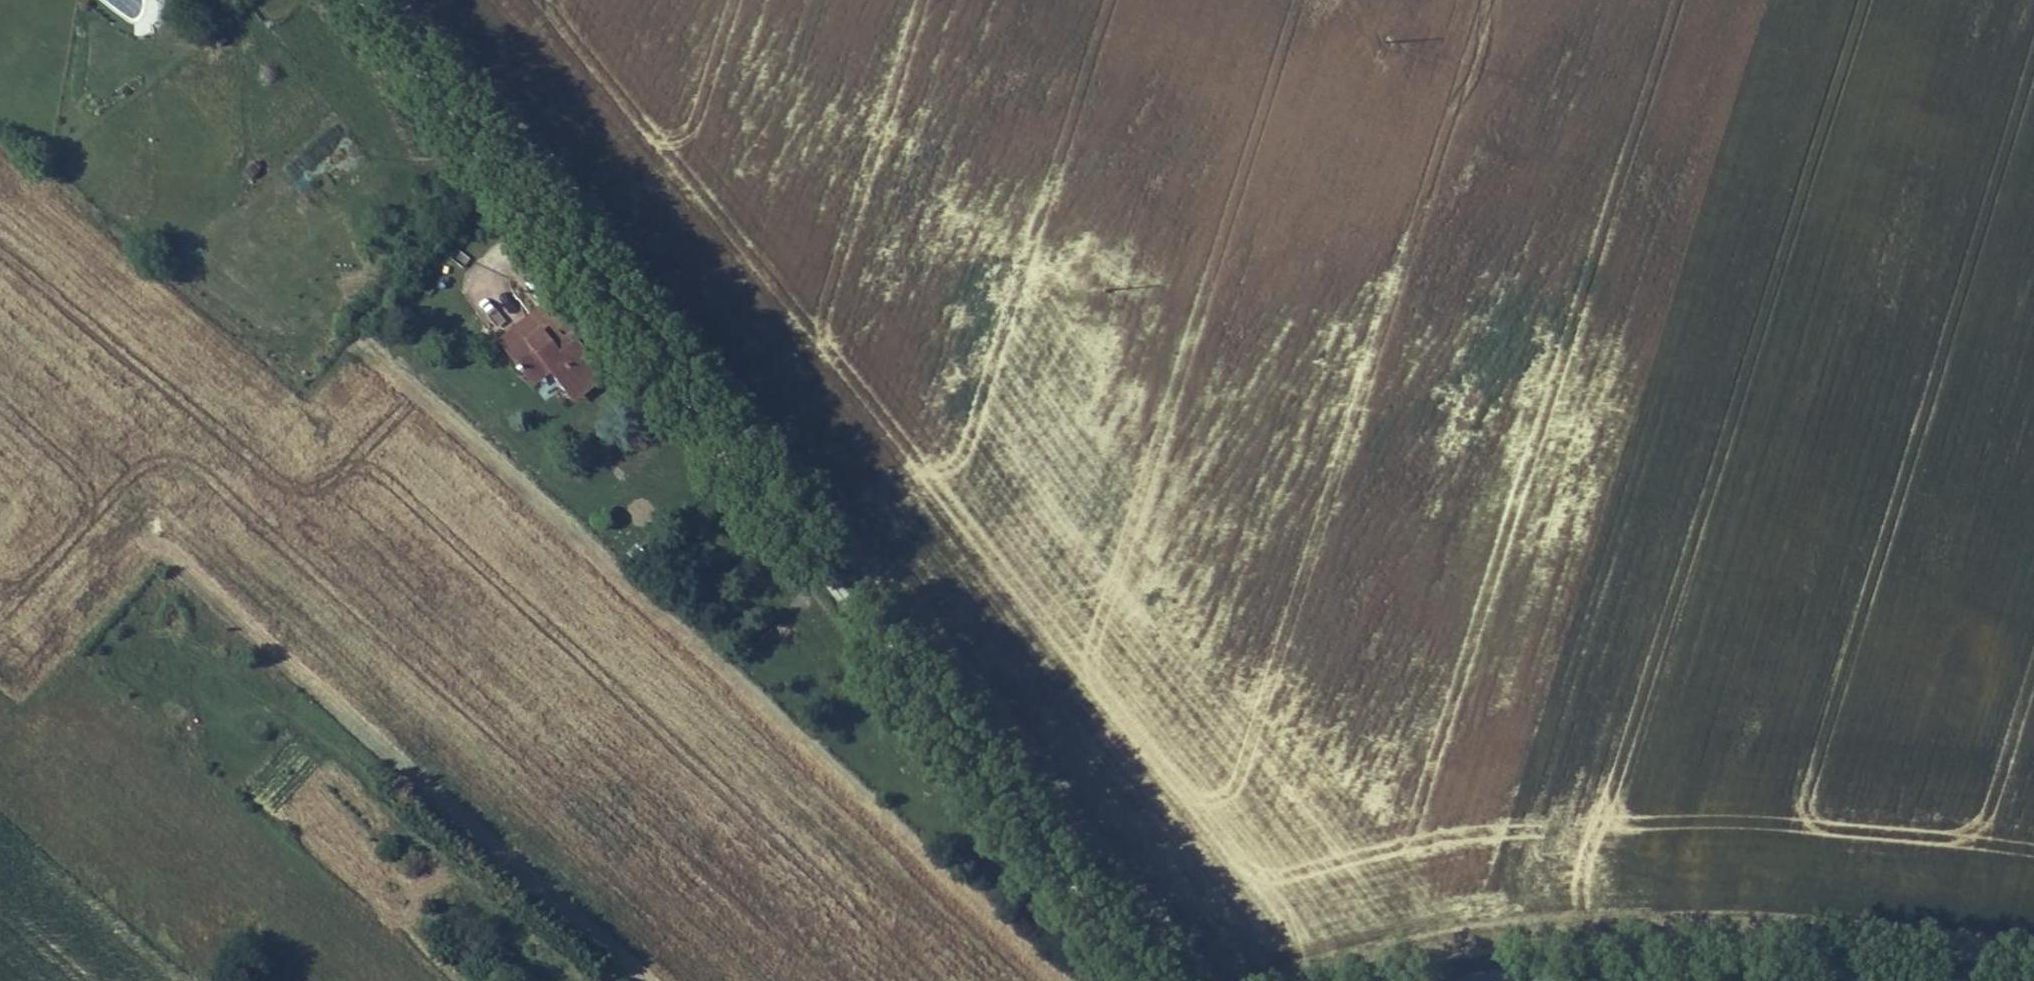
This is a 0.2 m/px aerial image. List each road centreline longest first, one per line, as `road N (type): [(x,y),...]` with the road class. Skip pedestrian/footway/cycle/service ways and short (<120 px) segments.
road 1 (secondary): [(1503,980),(1642,965),(1878,980)]

